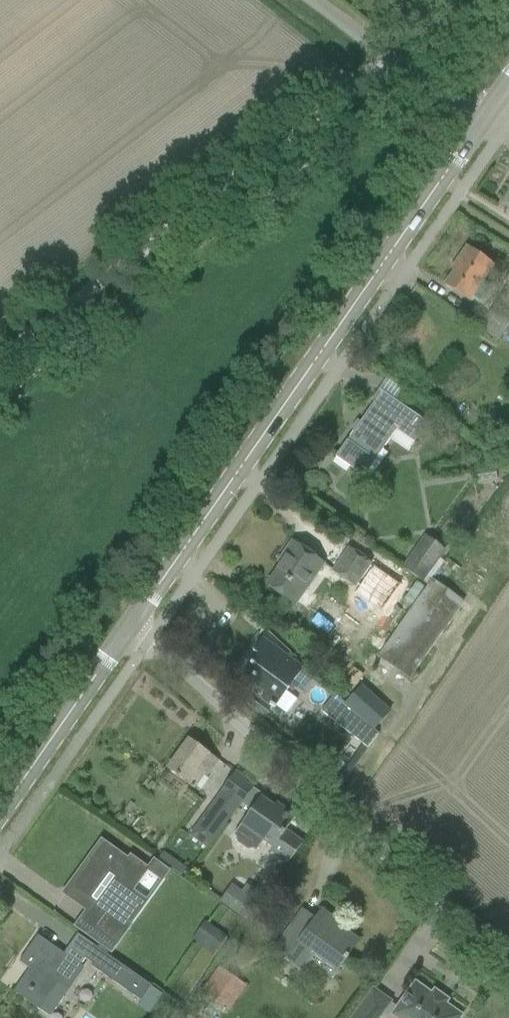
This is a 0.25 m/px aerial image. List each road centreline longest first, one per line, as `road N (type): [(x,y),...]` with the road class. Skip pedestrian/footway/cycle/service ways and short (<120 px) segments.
road 1 (tertiary): [(128,626),(480,124)]
road 2 (unclassified): [(508,975),(128,626)]
road 3 (track): [(395,65),(0,364)]
road 4 (tertiary): [(0,810),(128,626)]
road 5 (unclassified): [(480,124),(312,0)]

